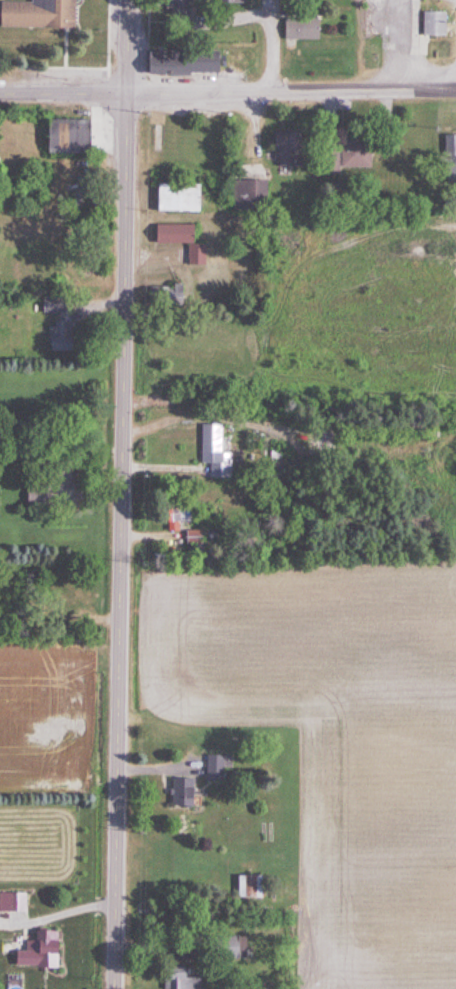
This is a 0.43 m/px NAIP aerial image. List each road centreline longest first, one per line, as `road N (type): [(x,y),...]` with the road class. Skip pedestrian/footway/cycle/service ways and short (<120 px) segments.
road 1 (tertiary): [(120,988),(135,0)]
road 2 (tertiary): [(0,93),(455,91)]

